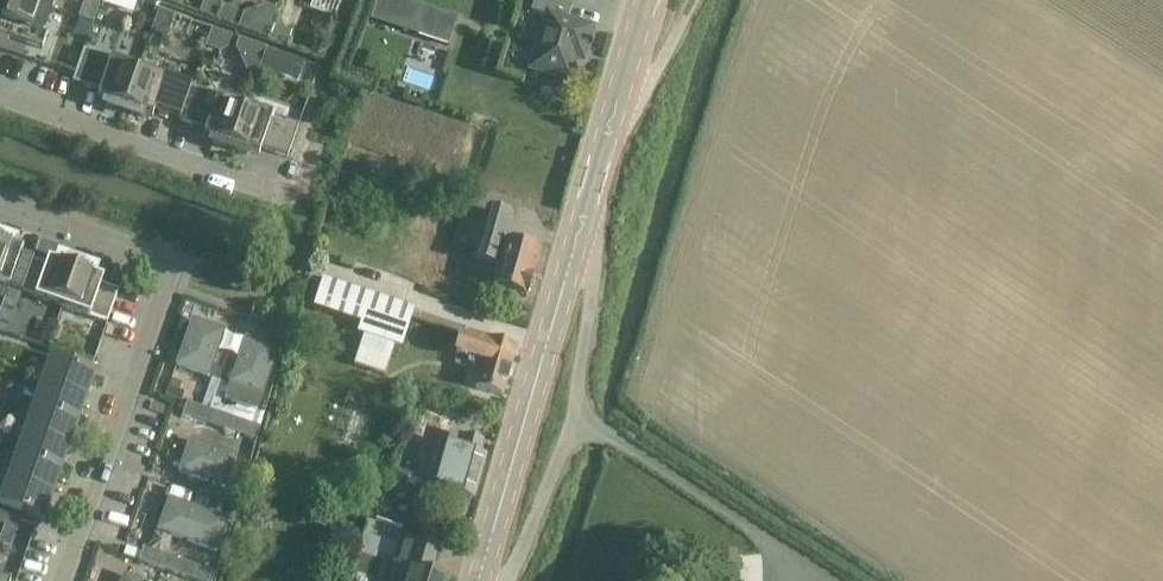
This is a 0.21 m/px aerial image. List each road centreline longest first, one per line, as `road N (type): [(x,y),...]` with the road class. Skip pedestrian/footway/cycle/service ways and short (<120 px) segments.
road 1 (unclassified): [(479,580),(645,0)]
road 2 (residential): [(62,580),(174,262),(0,202)]
road 3 (residential): [(279,196),(0,98)]
road 4 (track): [(615,104),(653,72),(692,0)]

